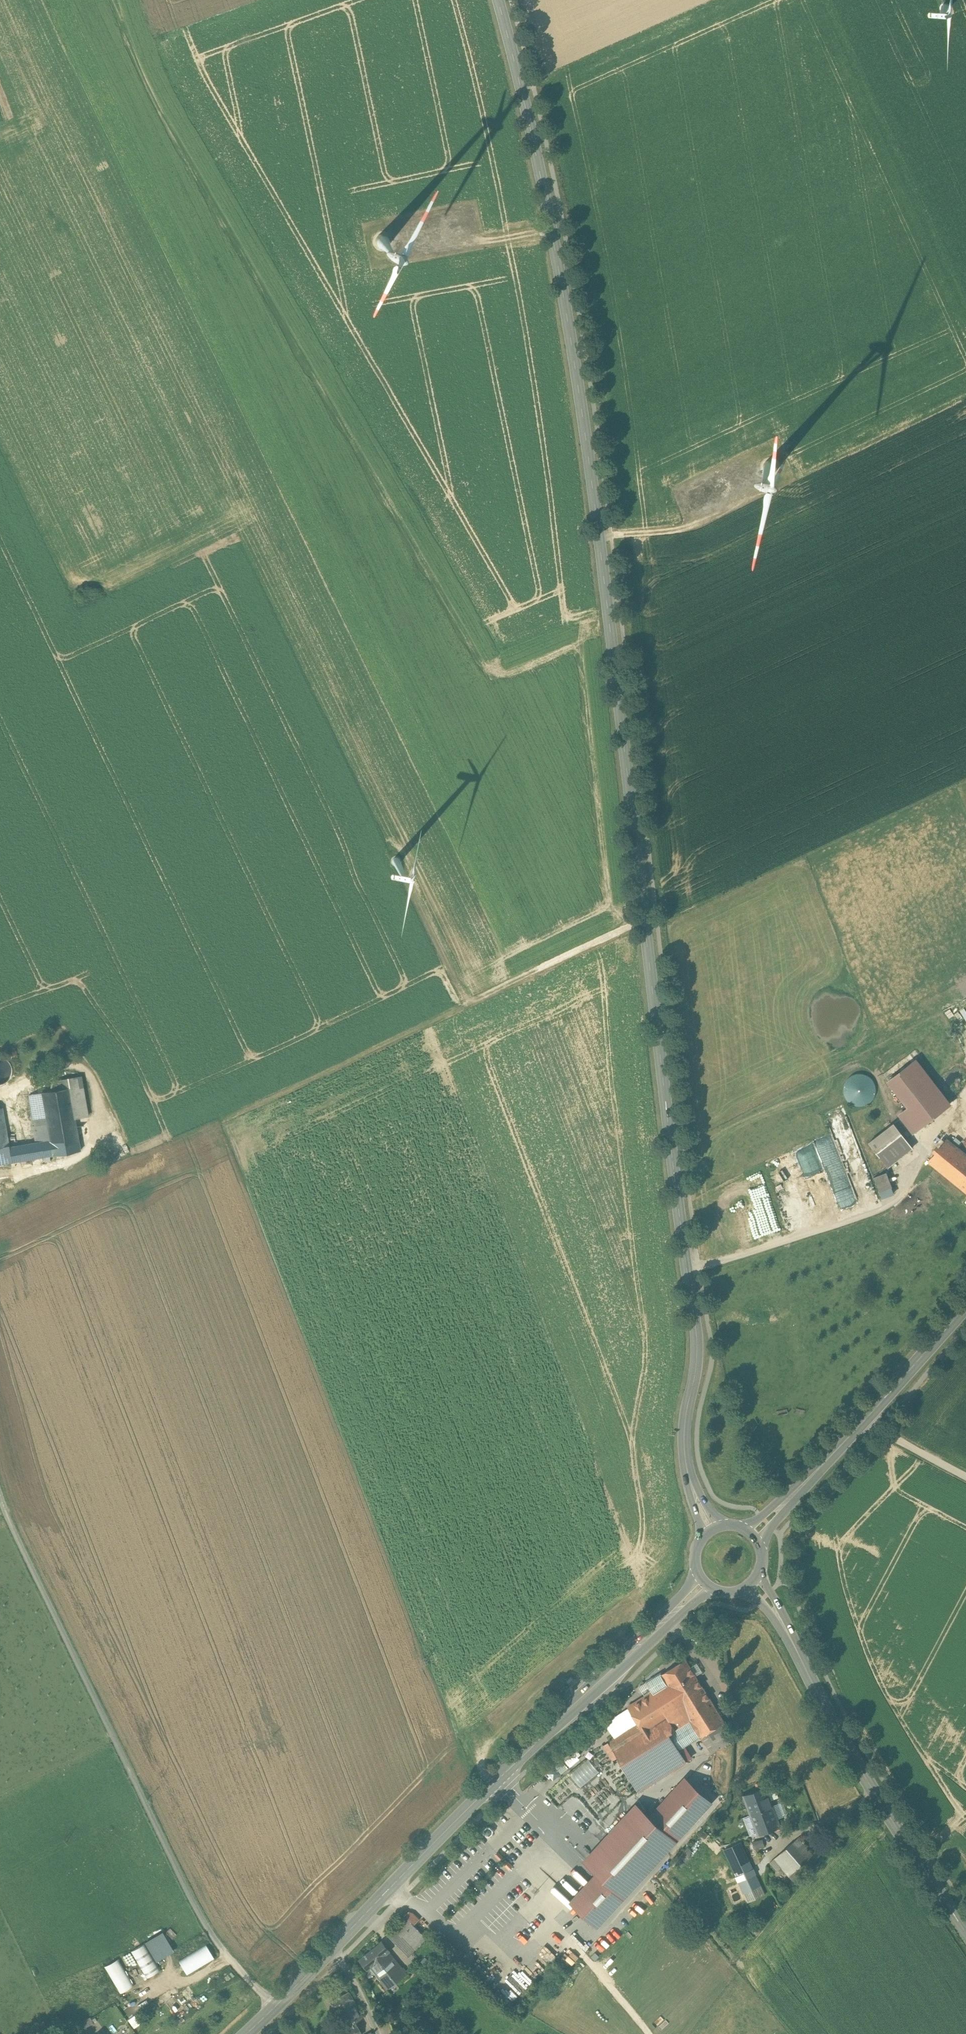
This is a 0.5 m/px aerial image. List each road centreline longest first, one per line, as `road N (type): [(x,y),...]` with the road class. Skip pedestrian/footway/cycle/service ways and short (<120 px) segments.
road 1 (secondary): [(712,1529),(684,1450),(697,1340),(588,455),(548,209),(498,0)]
road 2 (unclassified): [(276,2006),(223,1946),(192,1893),(0,1486)]
road 3 (primary): [(705,1581),(331,1949)]
road 4 (secondary): [(965,1930),(754,1583)]
road 5 (primary): [(965,1303),(755,1535)]

